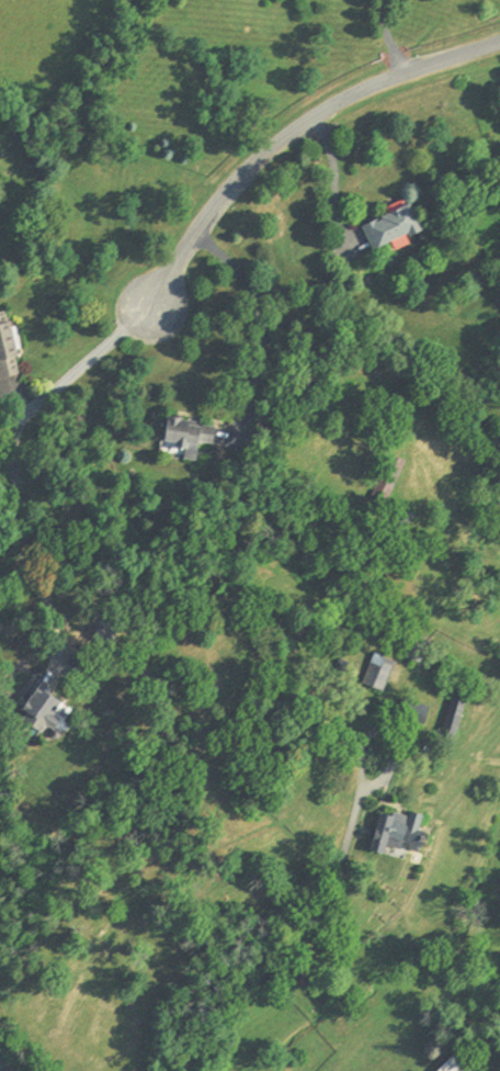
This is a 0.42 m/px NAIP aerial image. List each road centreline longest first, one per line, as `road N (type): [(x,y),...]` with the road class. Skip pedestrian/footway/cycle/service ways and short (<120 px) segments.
road 1 (residential): [(499,44),(384,82),(285,138),(216,211),(154,307)]

